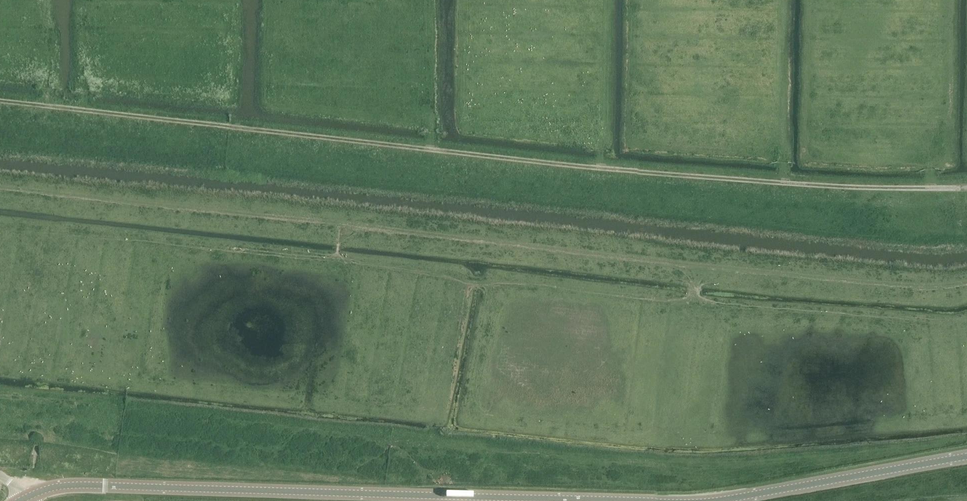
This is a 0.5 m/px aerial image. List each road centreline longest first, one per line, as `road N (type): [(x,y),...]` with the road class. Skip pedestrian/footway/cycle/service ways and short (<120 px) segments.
road 1 (track): [(966,189),(619,170),(0,102)]
road 2 (tertiary): [(26,498),(66,485),(633,500)]
road 3 (tertiary): [(724,500),(966,456)]

